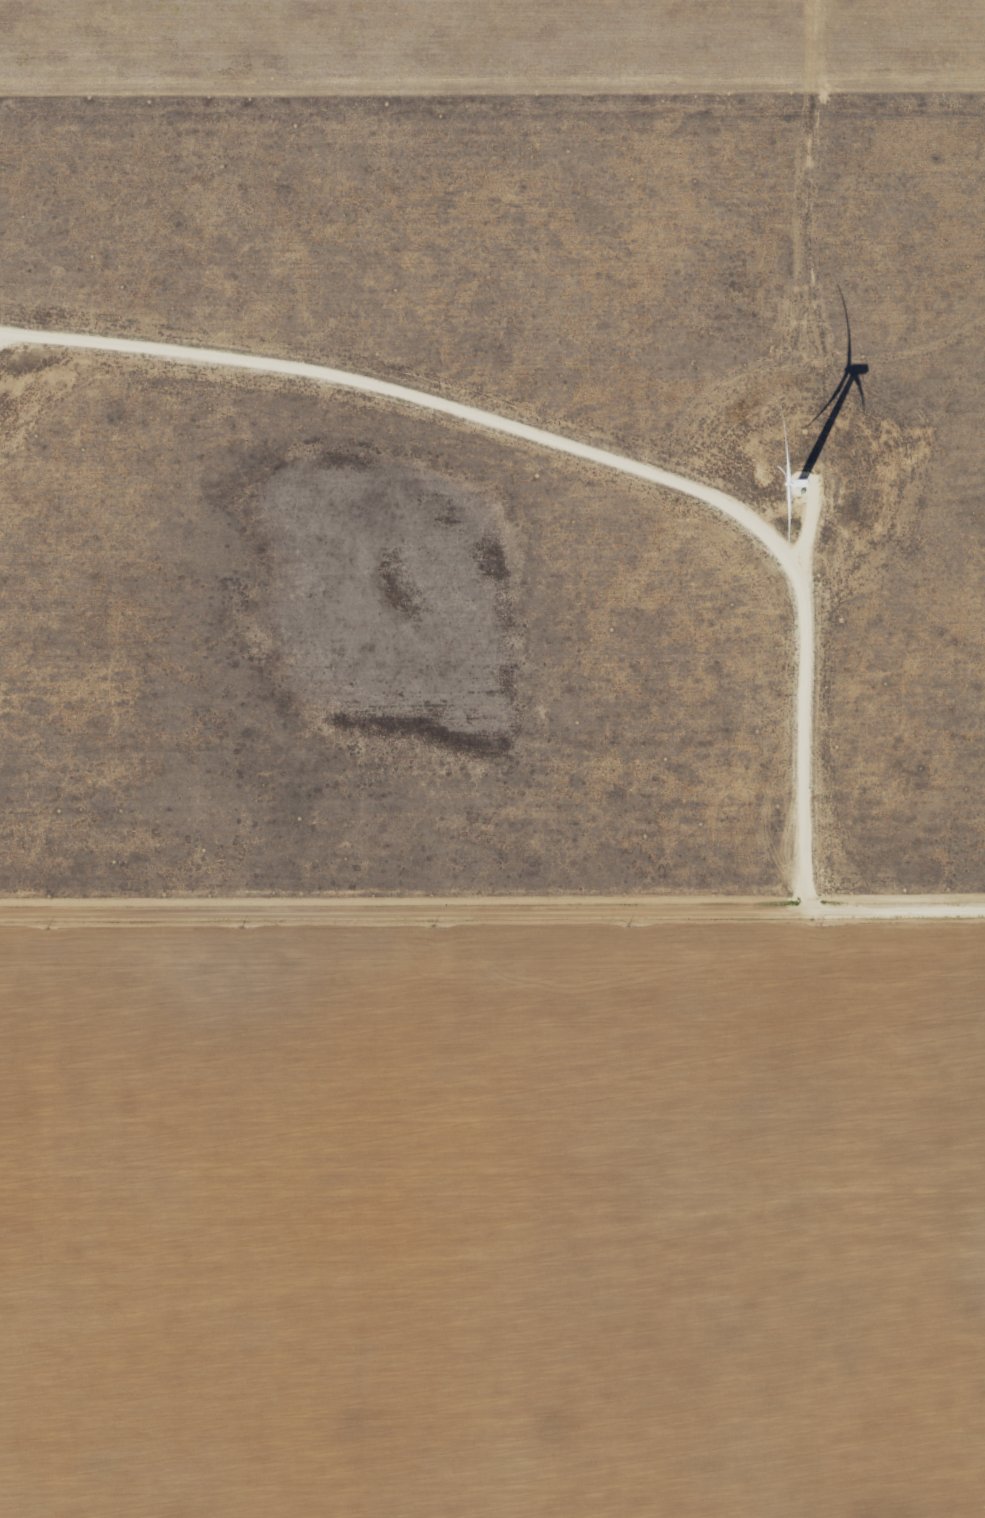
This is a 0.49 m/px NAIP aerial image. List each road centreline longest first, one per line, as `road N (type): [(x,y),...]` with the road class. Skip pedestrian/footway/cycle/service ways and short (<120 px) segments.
road 1 (residential): [(0,909),(984,909)]

